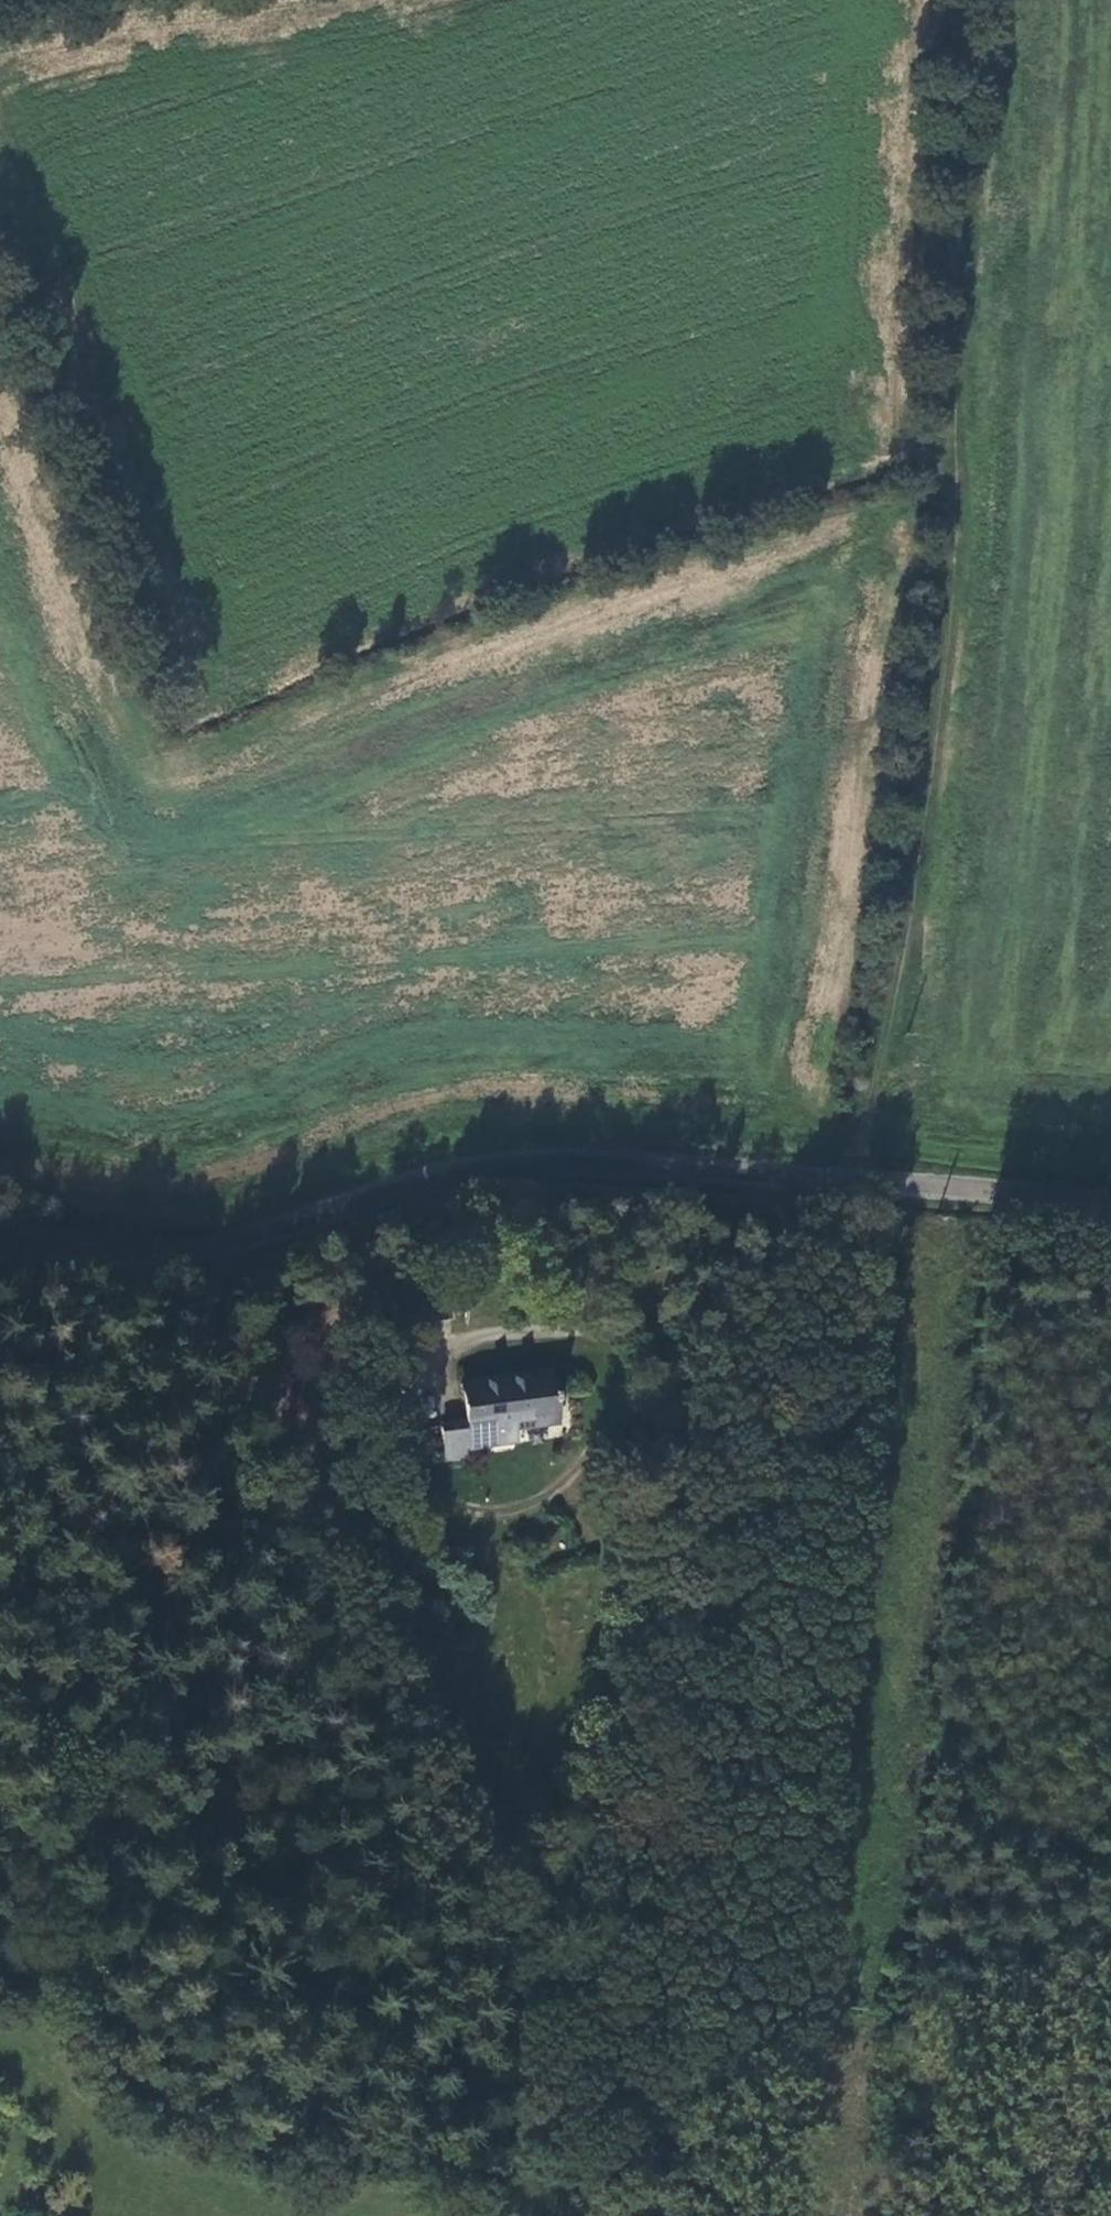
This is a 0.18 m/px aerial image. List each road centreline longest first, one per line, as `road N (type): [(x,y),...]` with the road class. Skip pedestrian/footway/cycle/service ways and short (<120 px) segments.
road 1 (track): [(860,1174),(953,469),(969,0)]
road 2 (unclassified): [(0,1222),(178,1245),(490,1172),(820,1170),(1110,1203)]

